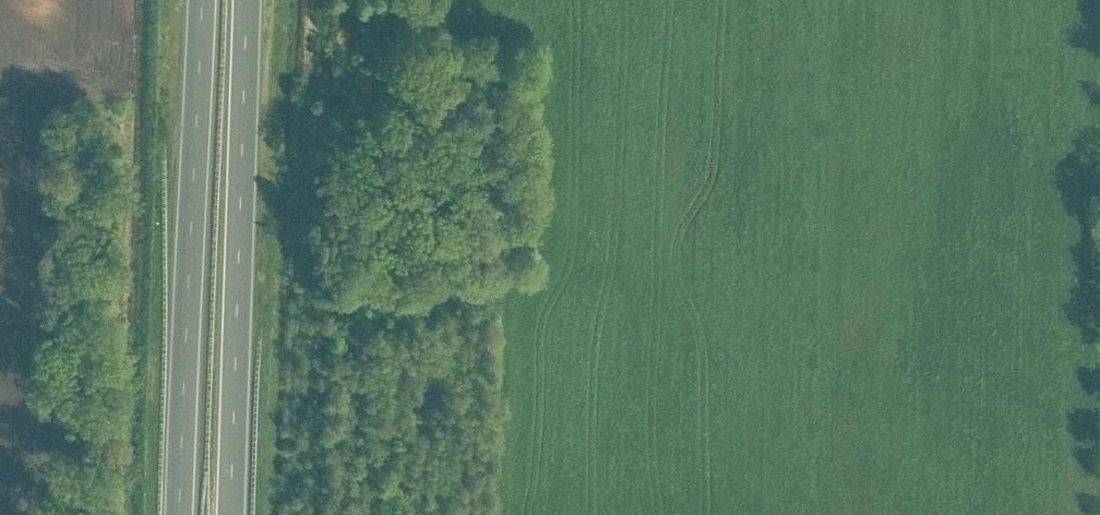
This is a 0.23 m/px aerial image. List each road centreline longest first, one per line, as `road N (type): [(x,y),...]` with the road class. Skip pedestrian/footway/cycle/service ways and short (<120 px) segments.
road 1 (trunk): [(201,0),(178,514)]
road 2 (trunk): [(229,514),(246,0)]

